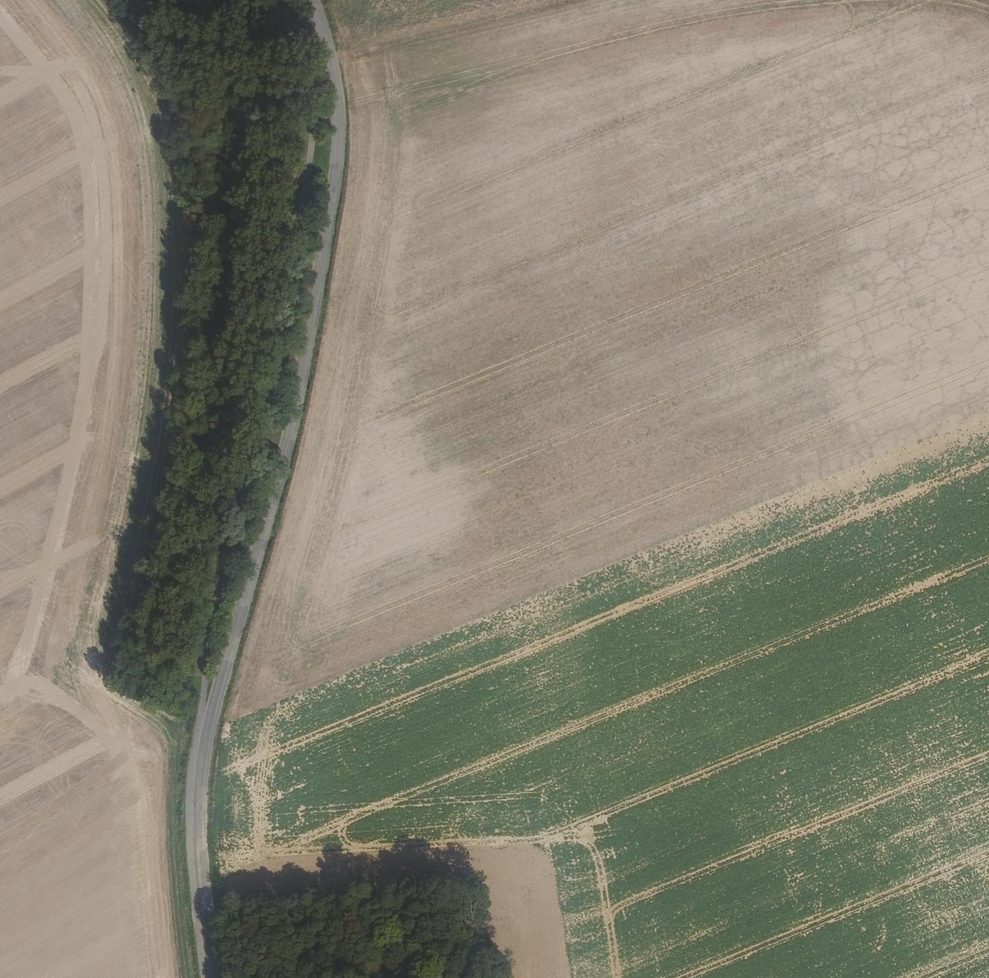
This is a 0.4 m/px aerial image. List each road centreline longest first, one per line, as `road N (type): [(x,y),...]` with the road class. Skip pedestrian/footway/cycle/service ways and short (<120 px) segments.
road 1 (unclassified): [(312,0),(334,74),(340,148),(294,419),(206,745),(200,853),(215,977)]

